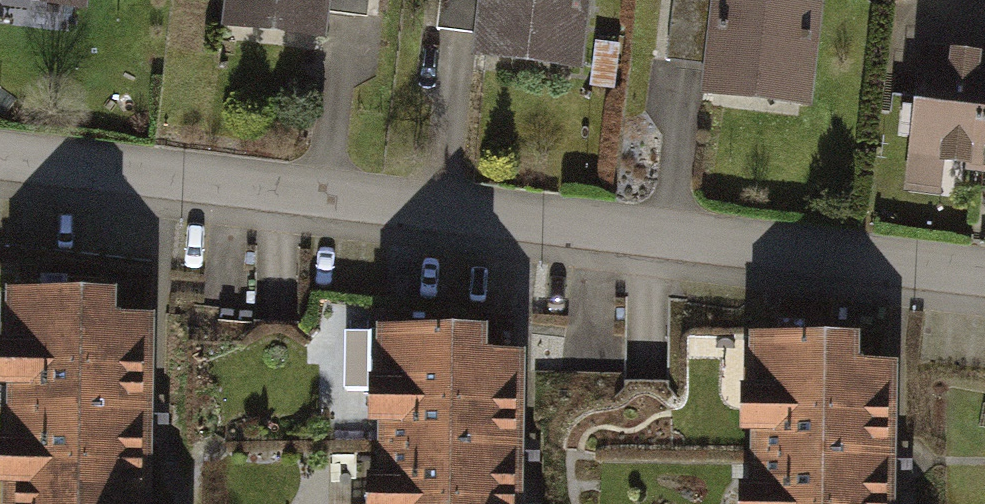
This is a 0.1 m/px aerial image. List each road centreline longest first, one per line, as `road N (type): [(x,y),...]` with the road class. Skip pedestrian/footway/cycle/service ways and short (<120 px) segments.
road 1 (residential): [(0,158),(984,273)]

